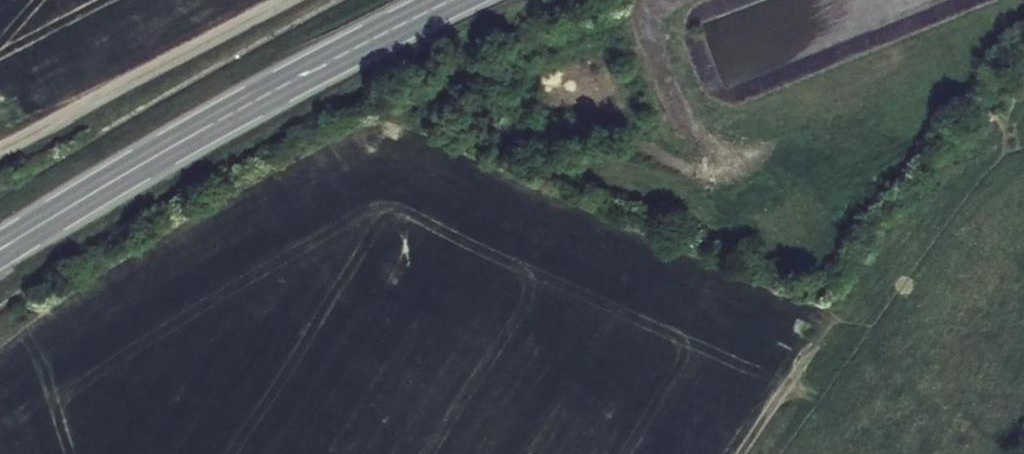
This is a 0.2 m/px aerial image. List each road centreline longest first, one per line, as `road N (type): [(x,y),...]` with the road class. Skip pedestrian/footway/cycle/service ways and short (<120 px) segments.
road 1 (primary): [(0,248),(217,120),(448,0)]
road 2 (track): [(287,0),(0,153)]

